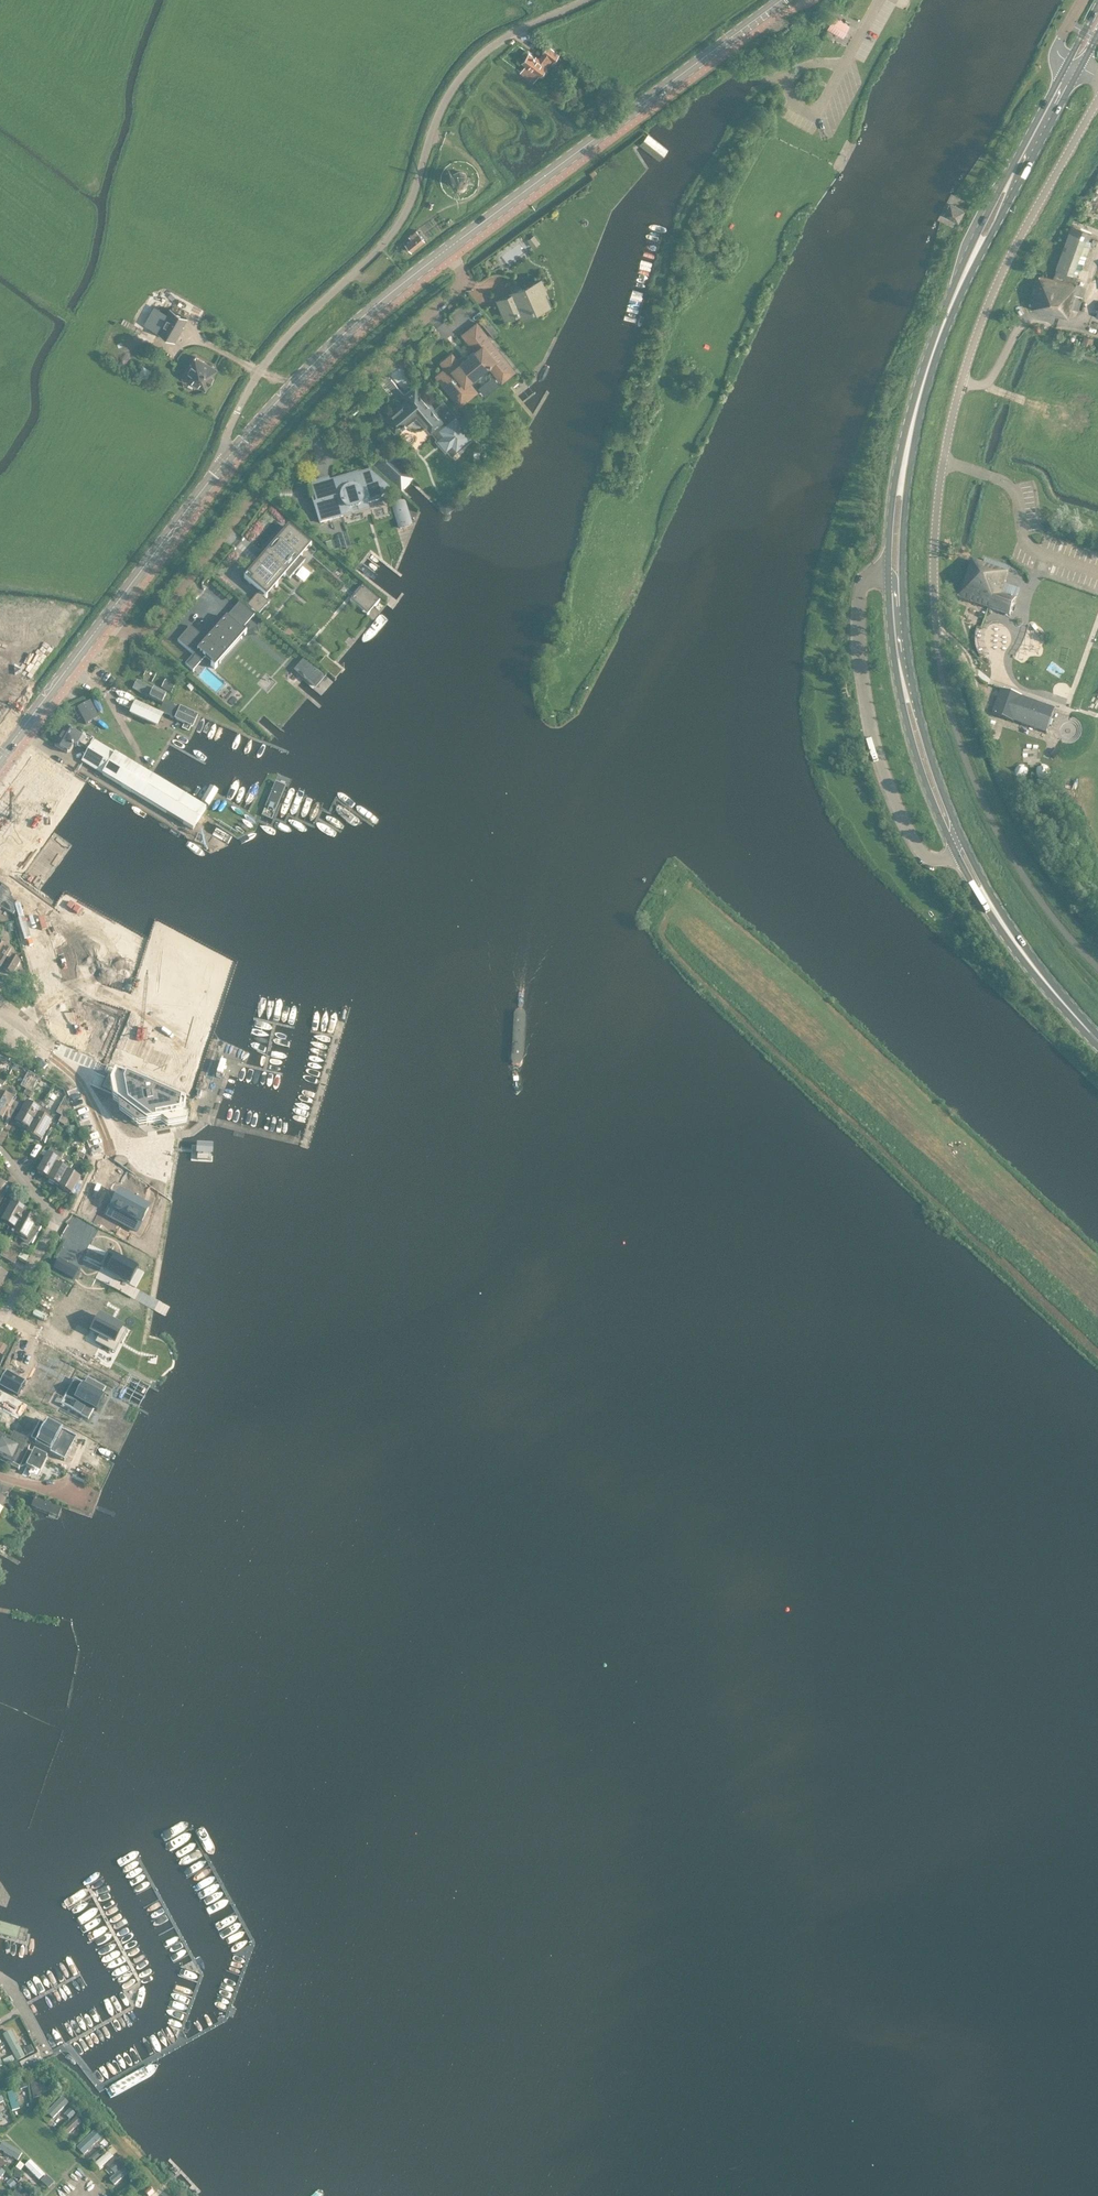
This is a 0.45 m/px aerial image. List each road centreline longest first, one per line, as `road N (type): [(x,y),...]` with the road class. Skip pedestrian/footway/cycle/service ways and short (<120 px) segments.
road 1 (unclassified): [(224,462),(235,416),(273,350),(398,223),(442,106),(465,70),(502,39),(585,0)]
road 2 (unclassified): [(936,629),(936,511),(972,344),(1018,237),(1097,96)]
road 3 (residential): [(106,619),(133,633),(149,627),(315,423),(457,288),(461,275),(444,250)]
road 4 (tertiary): [(444,250),(779,0)]
road 5 (tertiary): [(224,462),(317,359),(444,250)]
road 6 (primary): [(902,675),(902,705),(931,797),(974,888),(992,908)]
road 7 (primary): [(992,908),(902,675)]
road 8 (primary): [(901,473),(934,350),(971,262)]
road 9 (tertiary): [(106,619),(224,462)]
road 10 (residential): [(0,1156),(54,1226),(0,1318)]
road 11 (tertiary): [(0,757),(106,619)]
road 12 (primary): [(1097,1040),(992,908)]
road 13 (primary): [(1015,175),(1072,65)]

